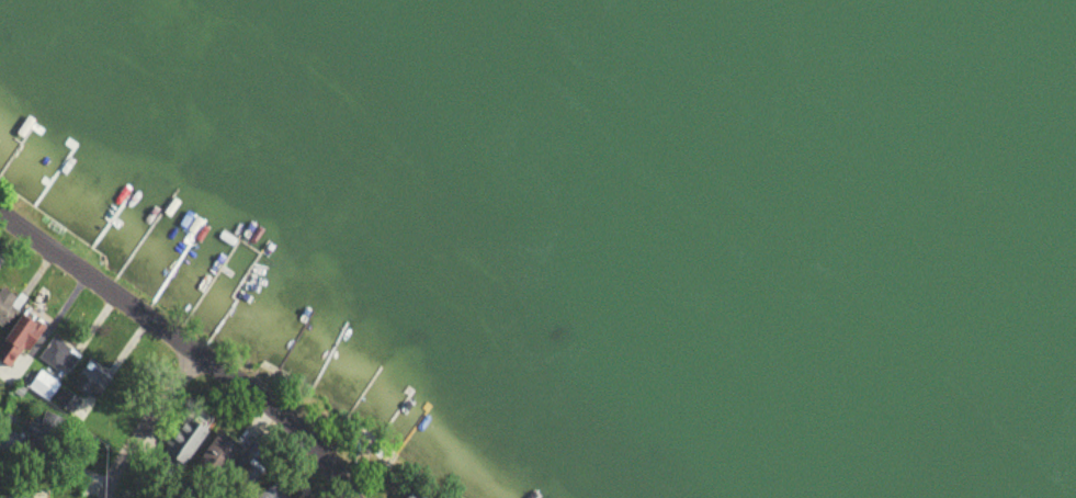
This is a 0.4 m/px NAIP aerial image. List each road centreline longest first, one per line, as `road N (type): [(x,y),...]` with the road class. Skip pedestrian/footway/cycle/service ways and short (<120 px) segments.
road 1 (tertiary): [(0,213),(291,421),(346,497)]
road 2 (residential): [(98,497),(131,433),(196,347)]

